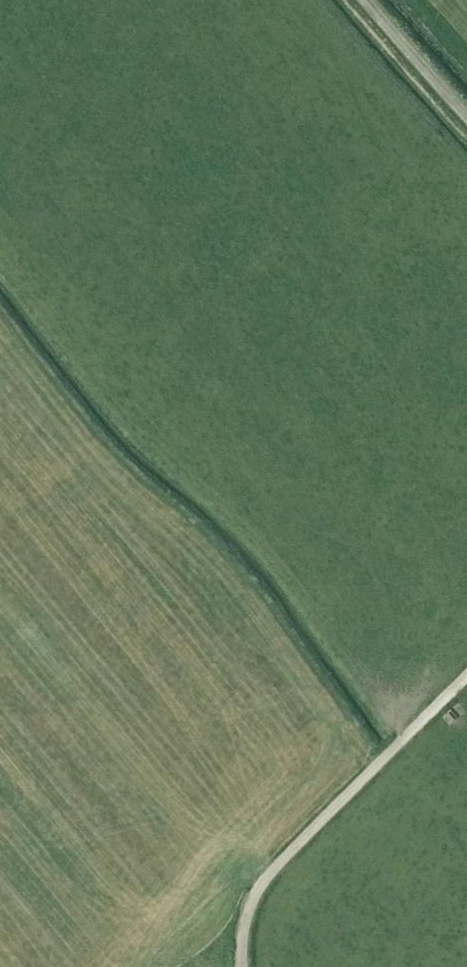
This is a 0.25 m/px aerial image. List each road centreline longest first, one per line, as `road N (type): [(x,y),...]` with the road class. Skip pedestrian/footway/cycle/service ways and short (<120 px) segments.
road 1 (track): [(246,966),(271,873),(466,680)]
road 2 (unclassified): [(466,120),(370,0)]

